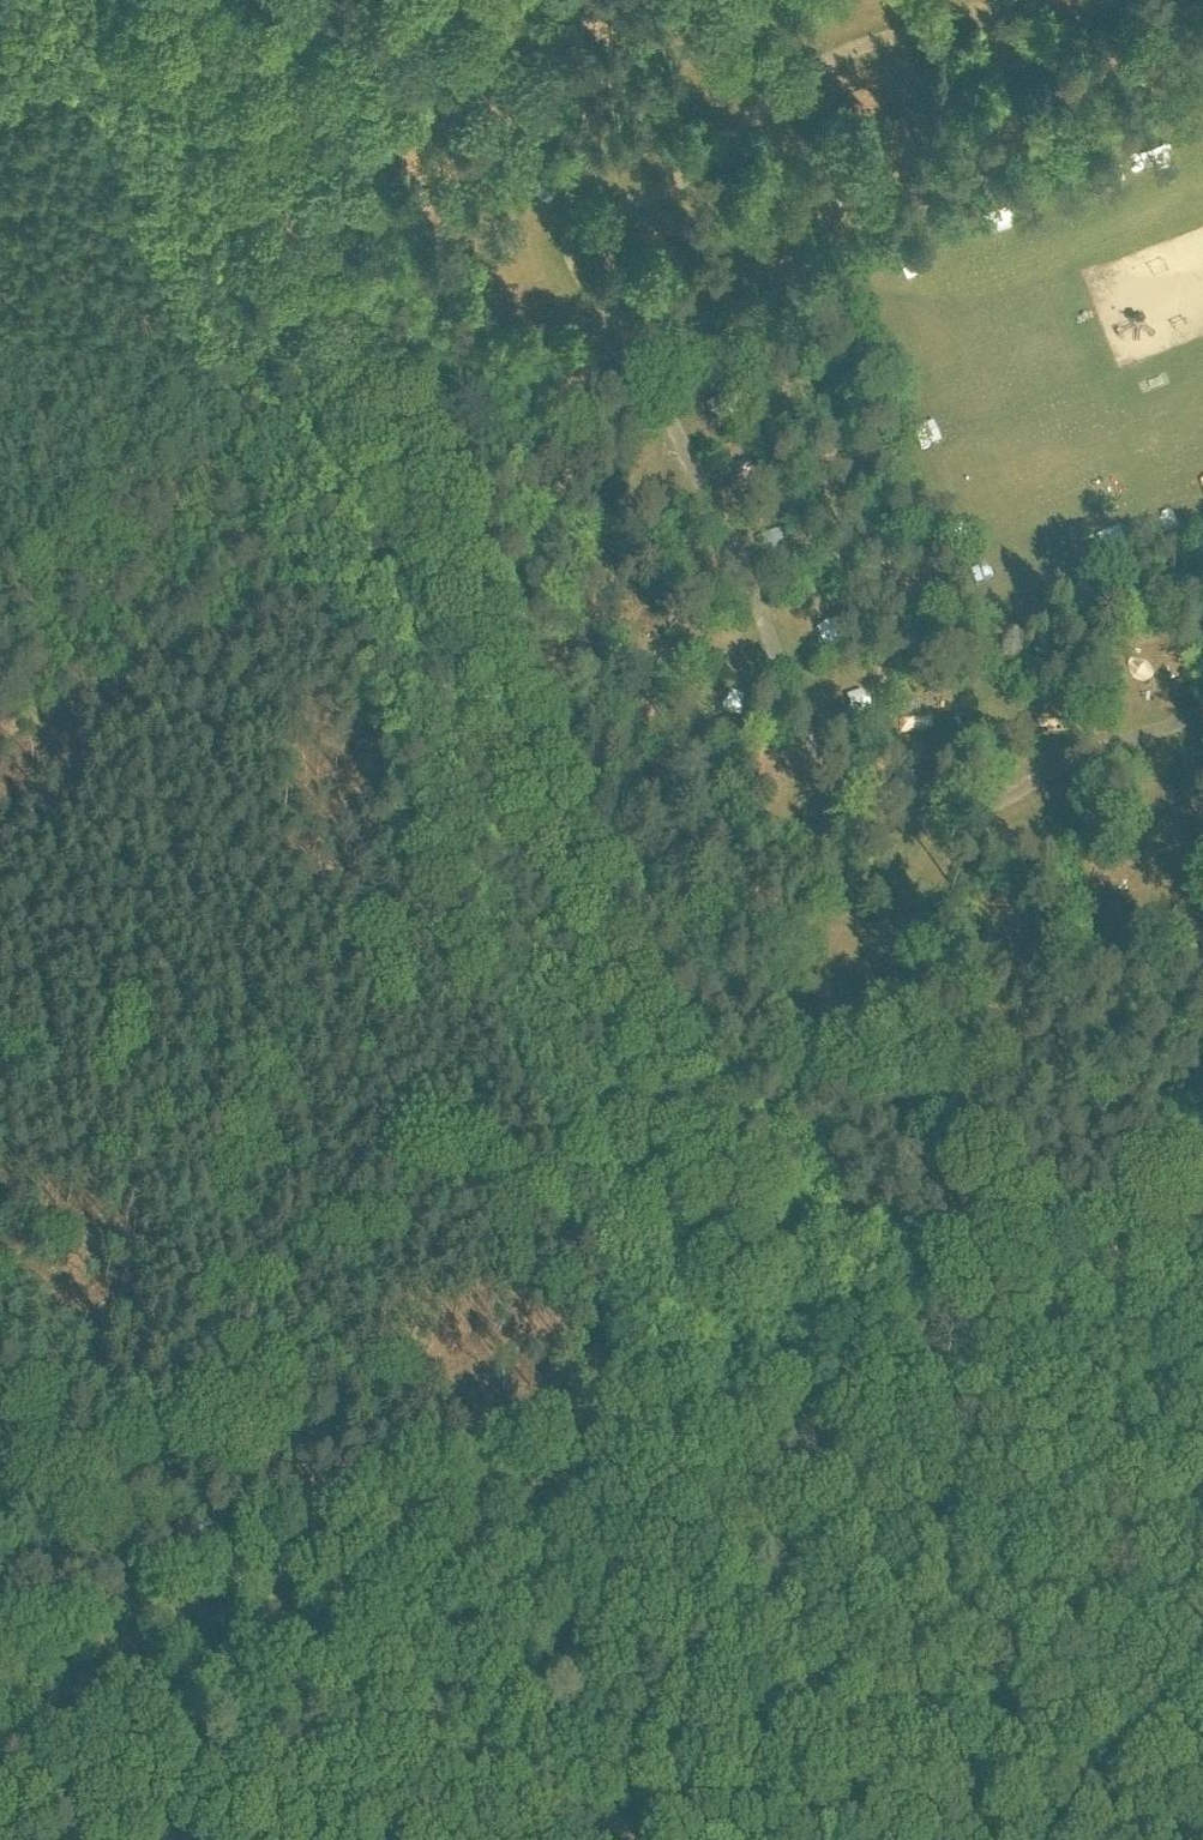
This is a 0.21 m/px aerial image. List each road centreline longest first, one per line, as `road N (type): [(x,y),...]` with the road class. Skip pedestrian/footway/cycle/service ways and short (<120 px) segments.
road 1 (track): [(1202,1221),(0,1683)]

